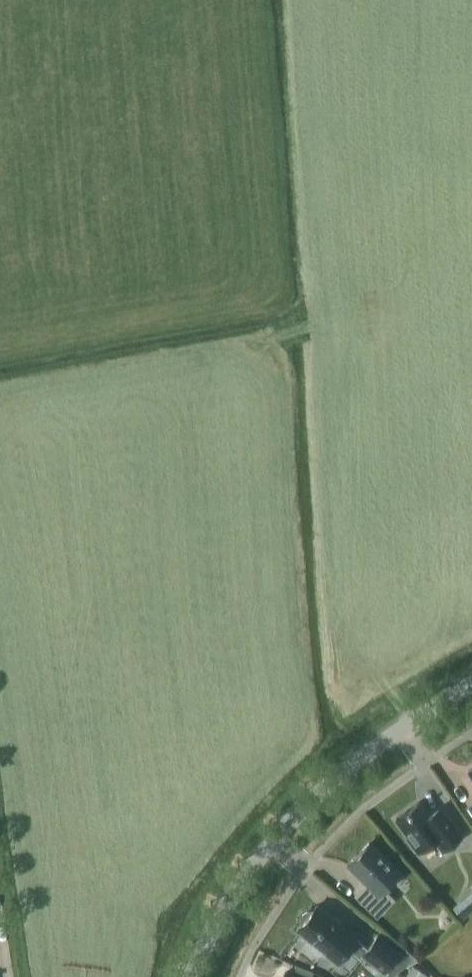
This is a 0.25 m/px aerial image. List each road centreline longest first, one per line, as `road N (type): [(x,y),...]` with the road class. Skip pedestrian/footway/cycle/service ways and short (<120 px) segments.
road 1 (tertiary): [(191,976),(243,878),(305,805),(471,682)]

